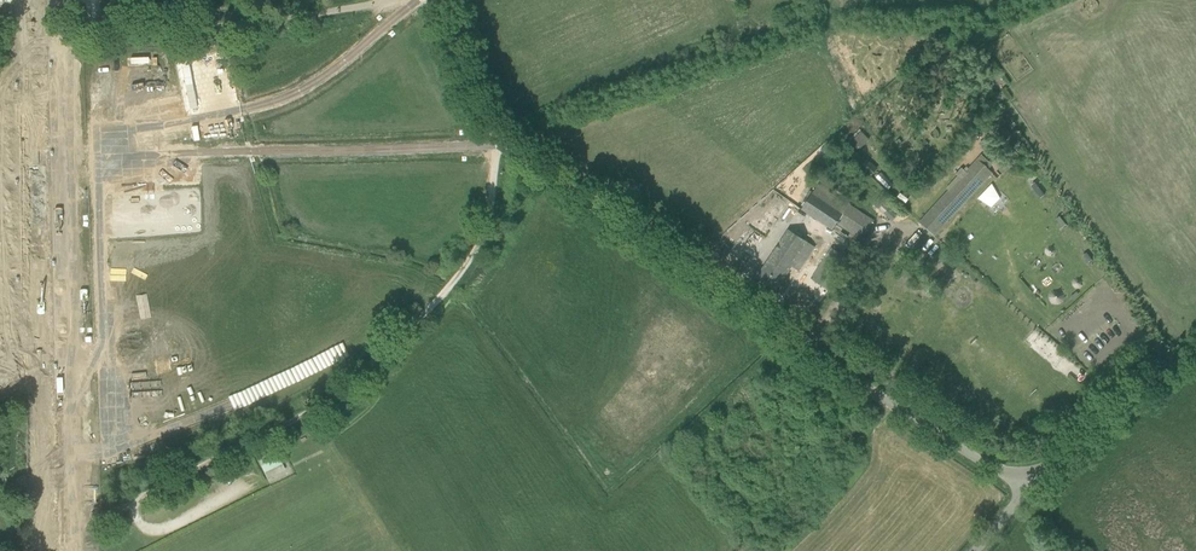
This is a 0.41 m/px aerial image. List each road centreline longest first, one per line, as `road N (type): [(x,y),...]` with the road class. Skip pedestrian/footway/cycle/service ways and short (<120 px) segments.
road 1 (unclassified): [(1033,482),(976,459),(518,148),(469,76),(447,0)]
road 2 (track): [(495,124),(481,236),(437,298),(342,392),(37,550)]
road 3 (track): [(412,0),(339,68),(275,101),(100,135),(103,342),(62,421)]
road 4 (track): [(70,0),(57,108),(66,550)]
road 5 (track): [(100,158),(494,145)]
road 6 (unclassified): [(1033,482),(1195,355)]
road 7 (track): [(225,406),(111,450),(64,455)]

